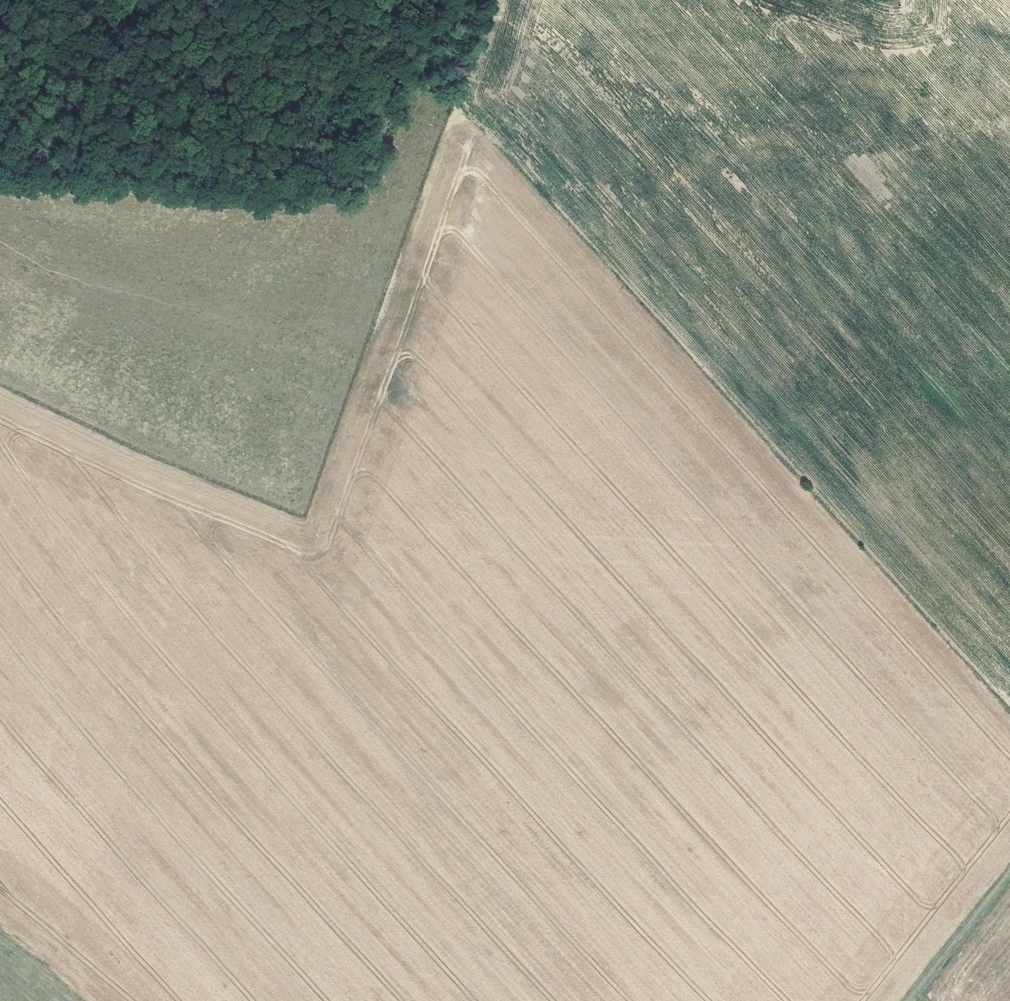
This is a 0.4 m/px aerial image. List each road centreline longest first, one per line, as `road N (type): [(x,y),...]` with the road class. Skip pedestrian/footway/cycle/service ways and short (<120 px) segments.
road 1 (track): [(1009,869),(909,1000)]

